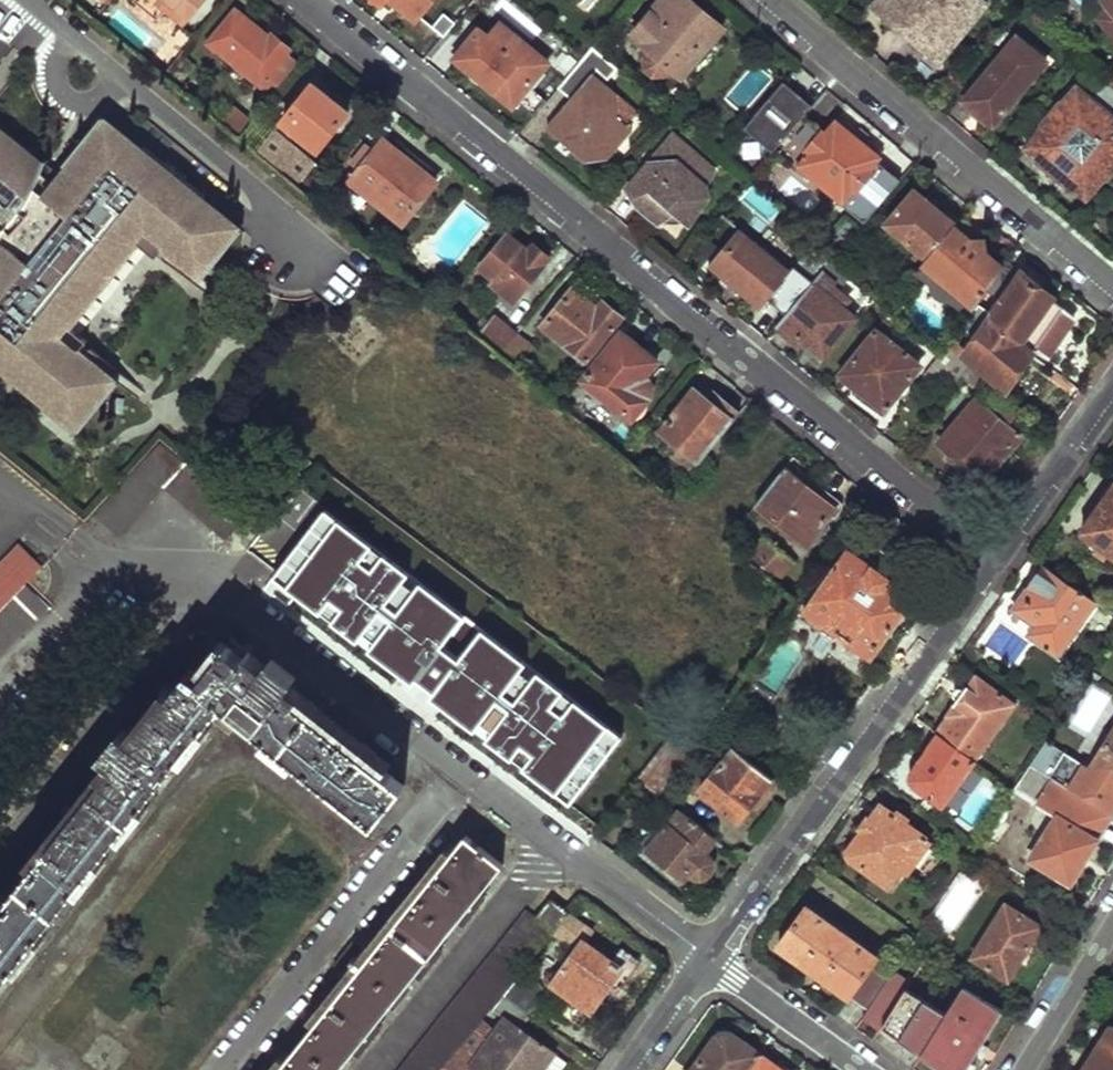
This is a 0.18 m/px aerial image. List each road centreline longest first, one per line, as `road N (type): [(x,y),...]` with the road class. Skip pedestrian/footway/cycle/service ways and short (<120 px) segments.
road 1 (residential): [(990,561),(307,0)]
road 2 (residential): [(708,958),(990,561)]
road 3 (residential): [(1112,291),(766,0)]
road 4 (residential): [(990,561),(1112,387)]
road 5 (residential): [(708,958),(863,1069)]
road 6 (residential): [(708,958),(558,841)]
road 7 (residential): [(1112,927),(1026,1069)]
road 8 (residential): [(628,1069),(708,958)]

